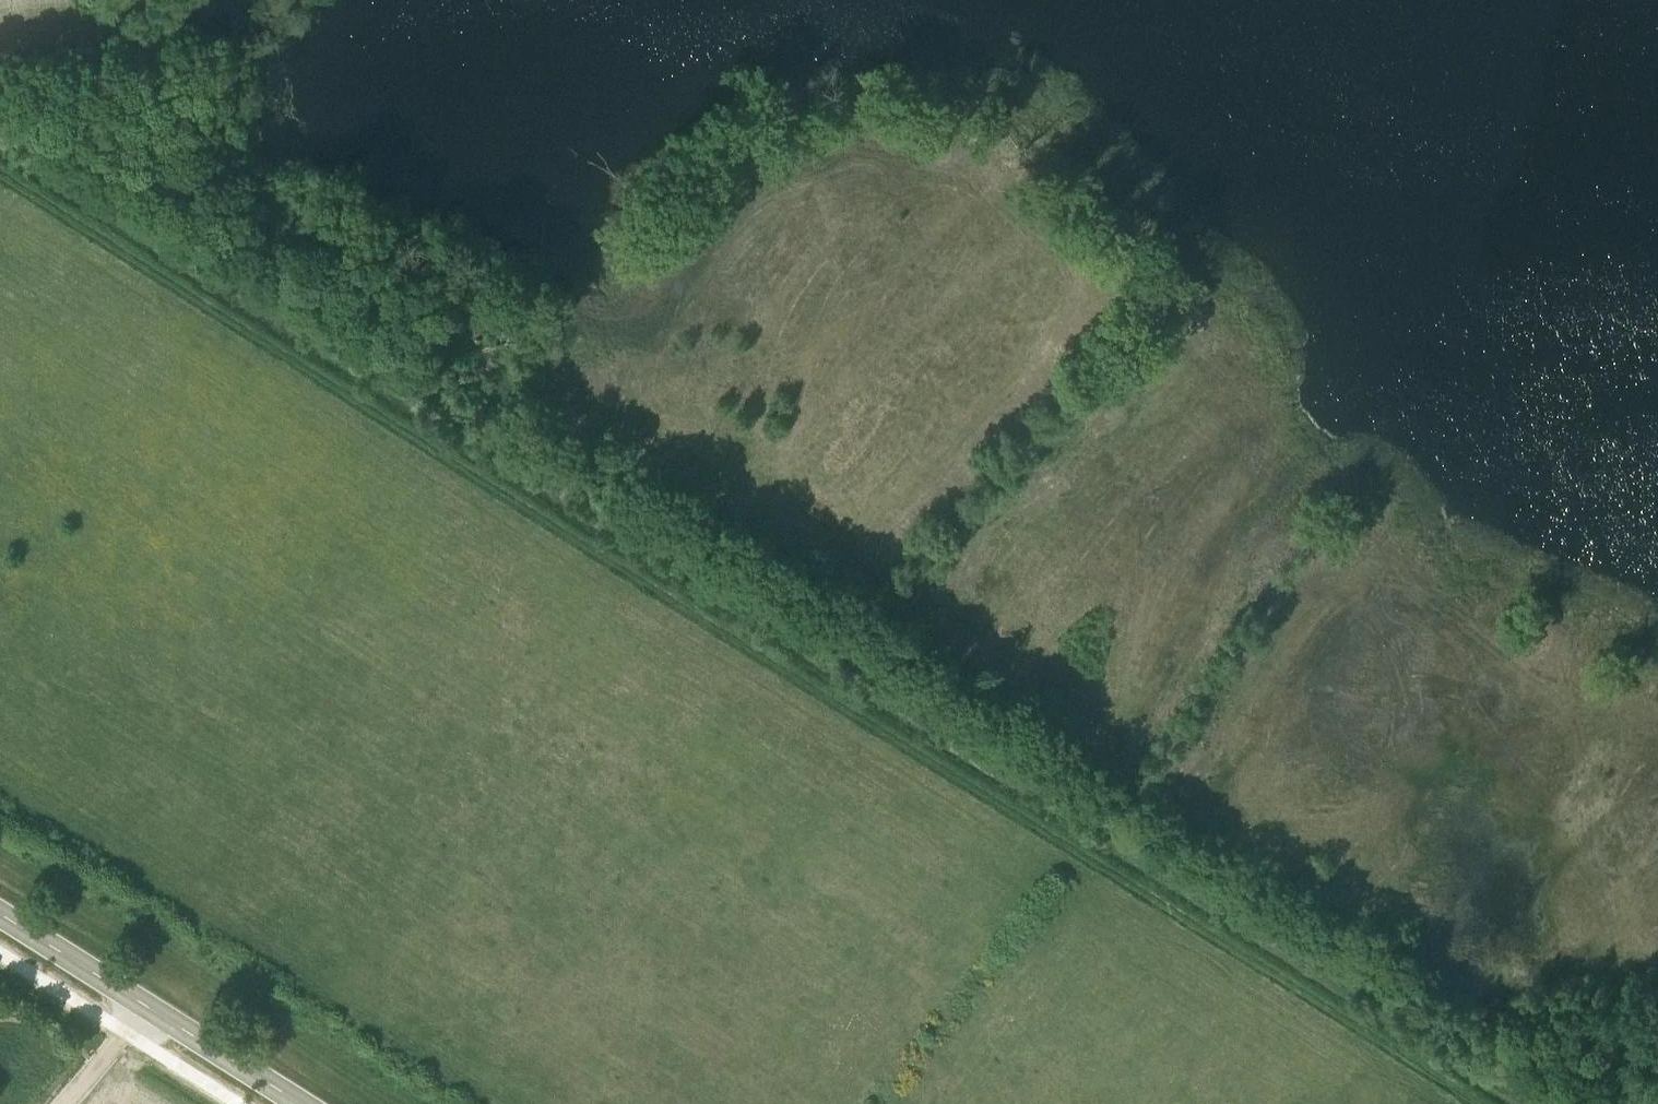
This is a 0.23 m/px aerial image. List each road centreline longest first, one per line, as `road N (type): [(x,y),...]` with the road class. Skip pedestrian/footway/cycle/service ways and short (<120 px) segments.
road 1 (track): [(0,169),(1483,1103)]
road 2 (secondary): [(299,1103),(0,920)]

